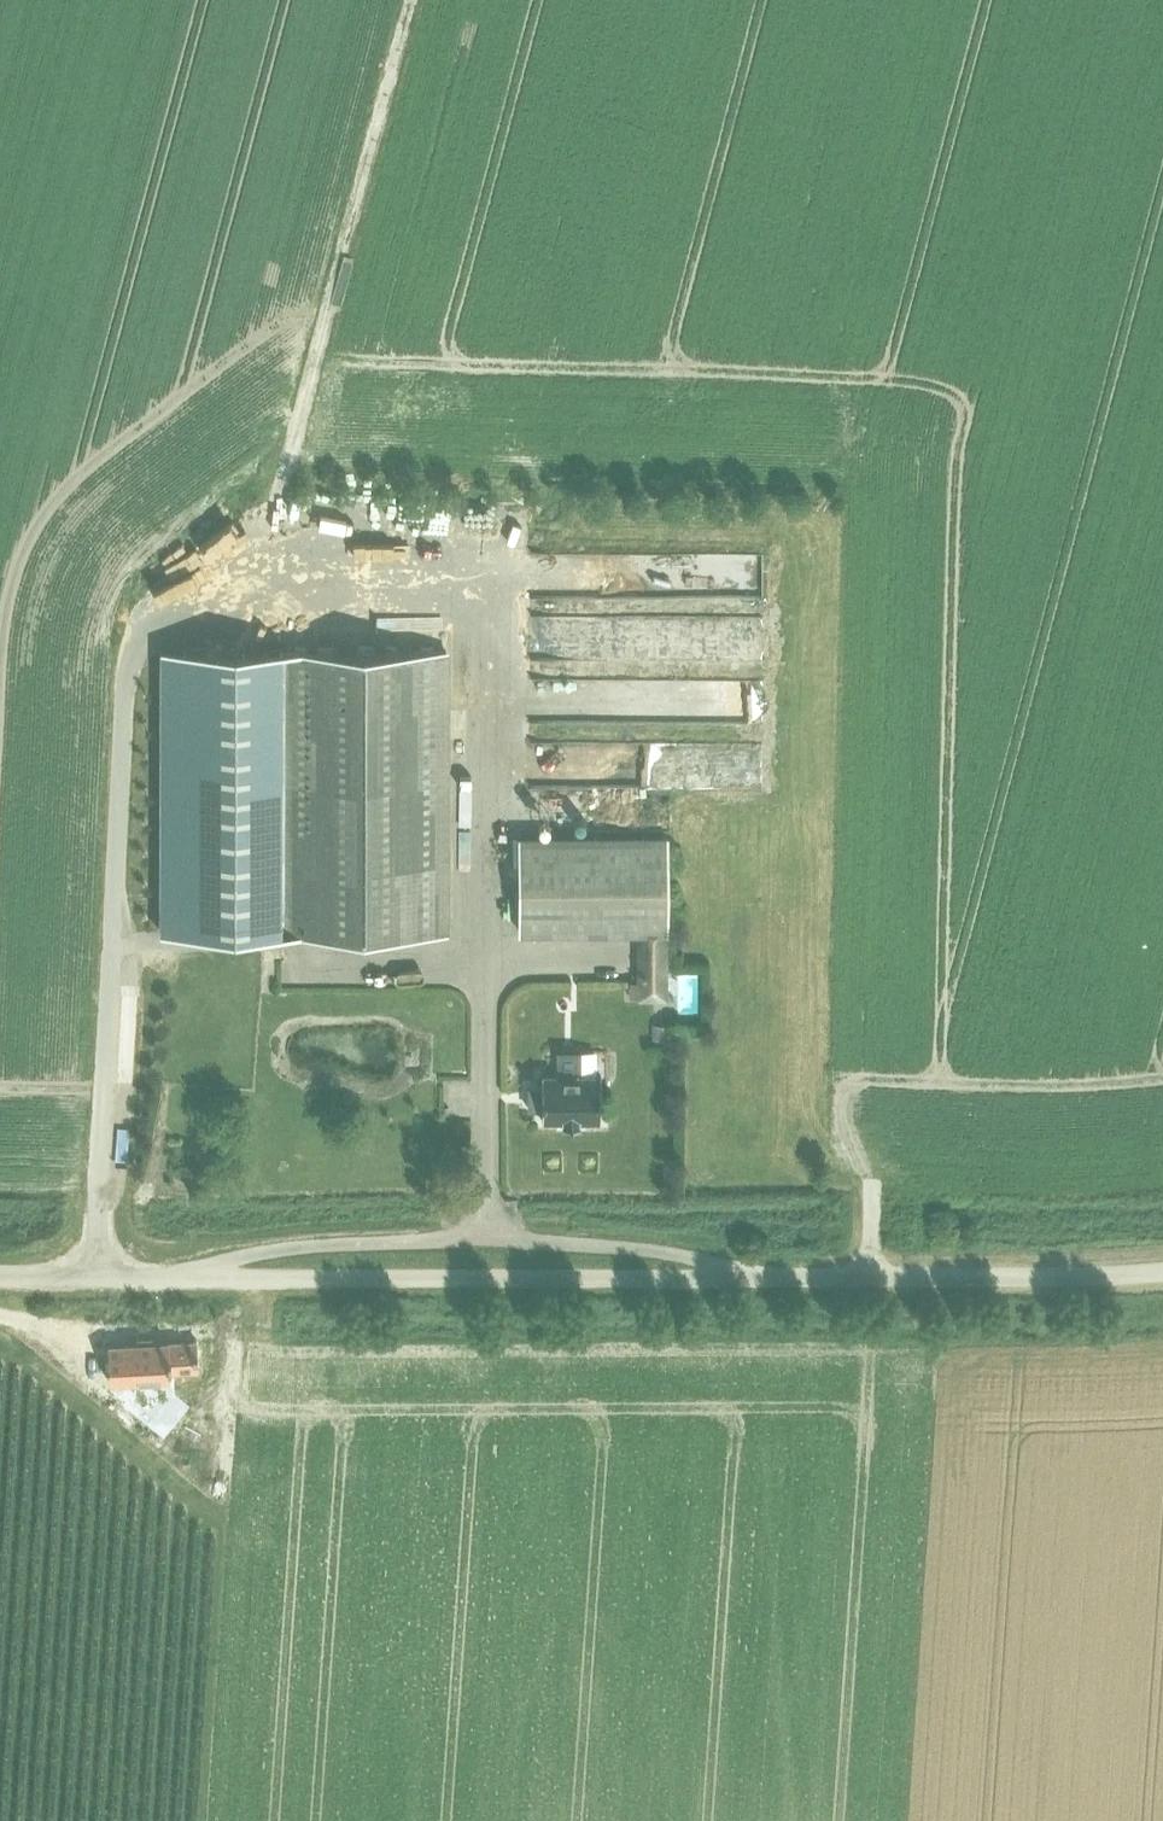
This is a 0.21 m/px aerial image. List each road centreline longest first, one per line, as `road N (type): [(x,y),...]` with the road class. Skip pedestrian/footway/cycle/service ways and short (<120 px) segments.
road 1 (unclassified): [(0,1275),(1162,1274)]
road 2 (track): [(260,590),(410,0)]
road 3 (track): [(0,1342),(21,1347),(222,1522)]

